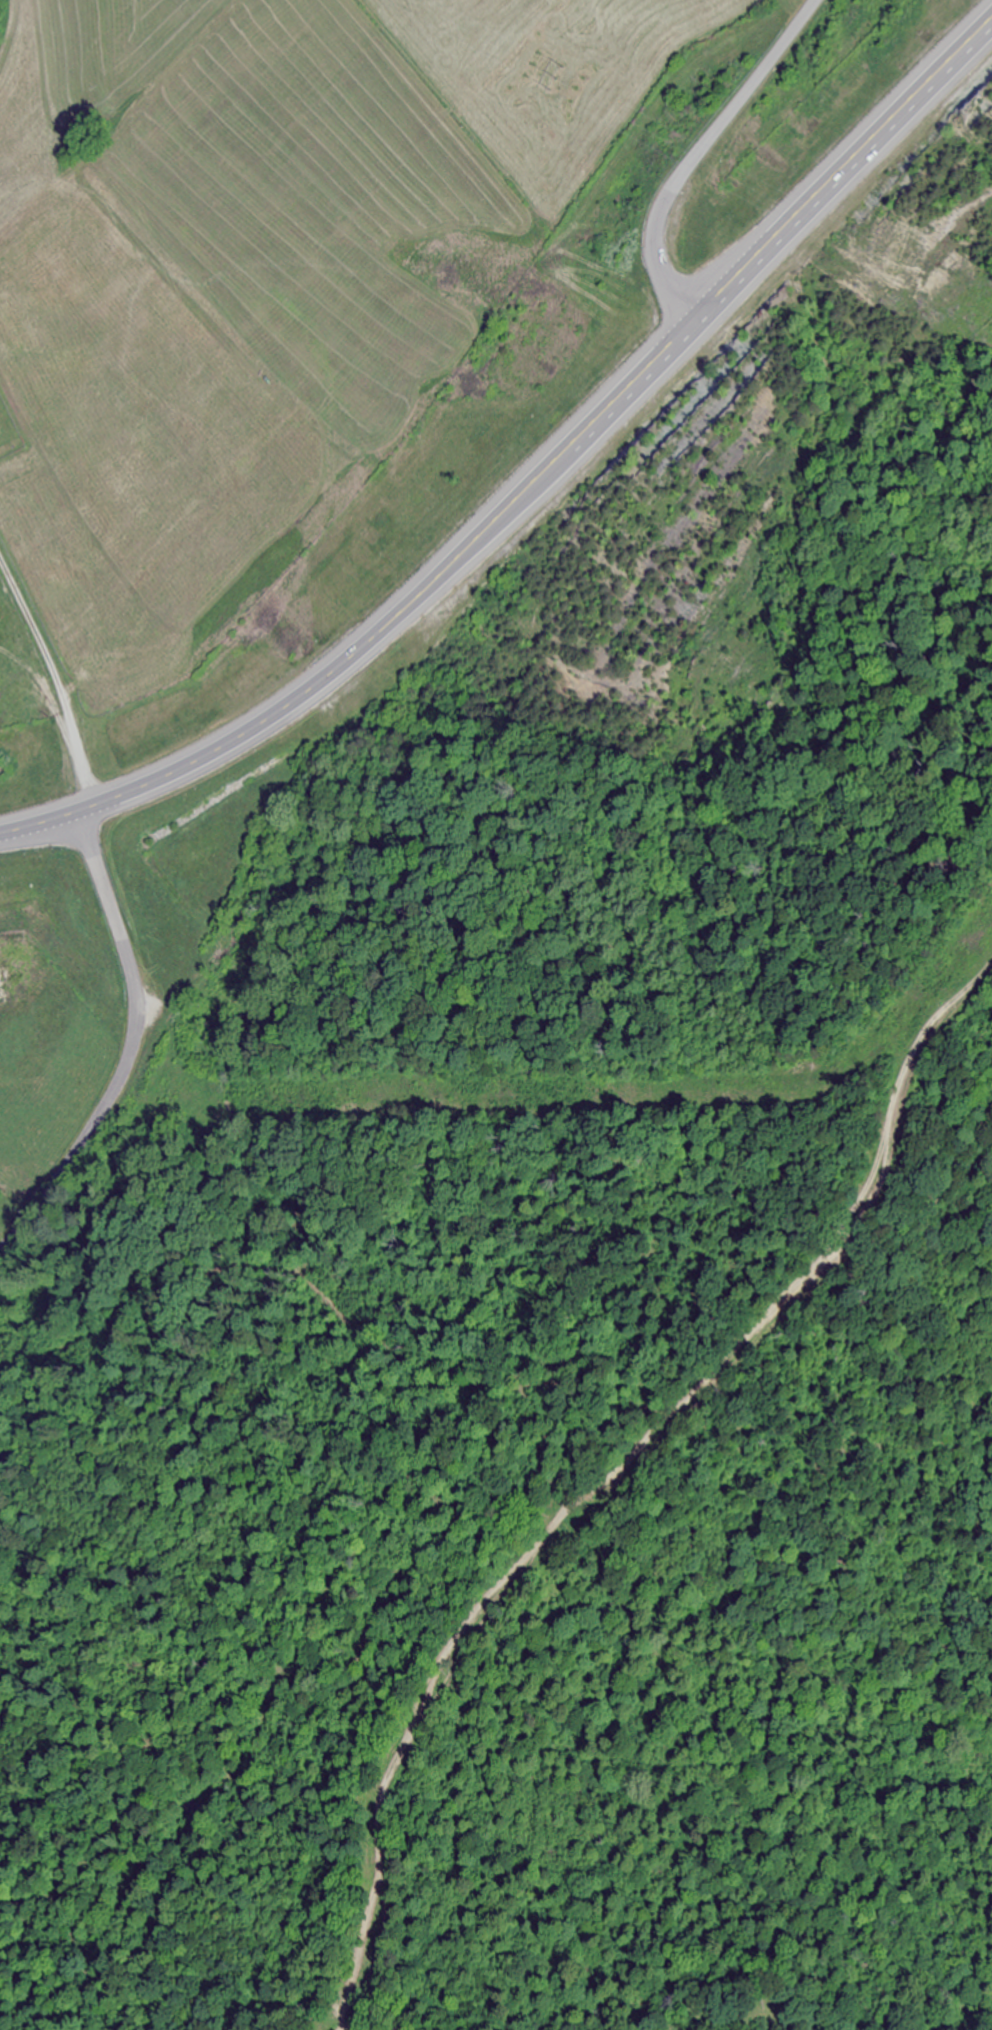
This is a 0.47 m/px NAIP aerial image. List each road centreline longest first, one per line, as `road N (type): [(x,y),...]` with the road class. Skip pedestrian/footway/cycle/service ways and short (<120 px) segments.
road 1 (trunk): [(991,18),(474,546),(352,657),(201,760),(76,813),(0,834)]
road 2 (residential): [(0,1249),(99,1116),(132,1041),(130,968),(76,813)]
road 3 (residential): [(686,333),(658,258),(667,206),(816,0)]

